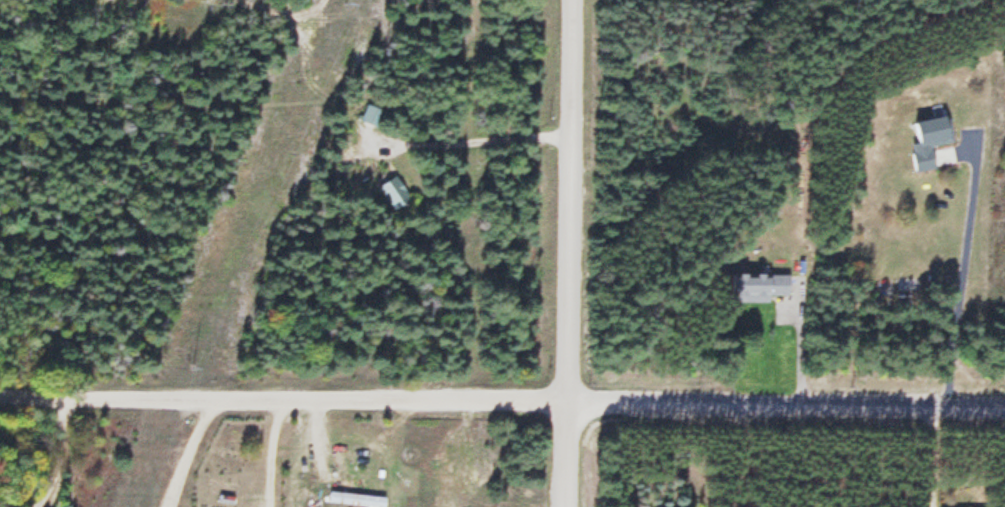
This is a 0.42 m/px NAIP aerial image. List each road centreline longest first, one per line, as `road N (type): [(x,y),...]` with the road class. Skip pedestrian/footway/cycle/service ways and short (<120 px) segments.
road 1 (residential): [(569,400),(0,393)]
road 2 (residential): [(567,506),(575,0)]
road 3 (residential): [(1004,404),(569,400)]

